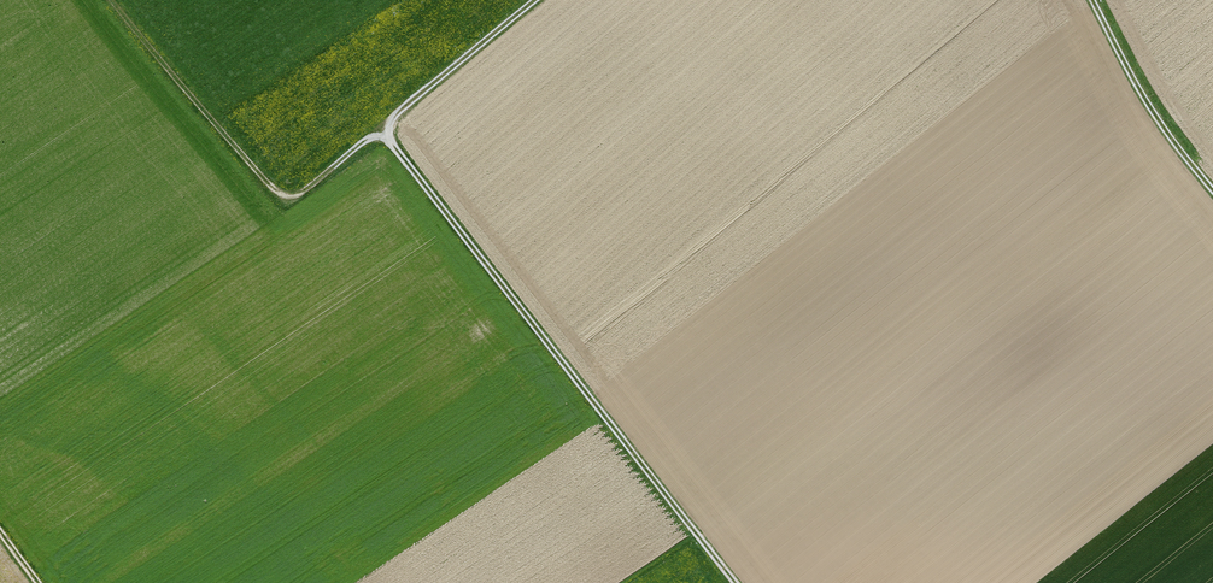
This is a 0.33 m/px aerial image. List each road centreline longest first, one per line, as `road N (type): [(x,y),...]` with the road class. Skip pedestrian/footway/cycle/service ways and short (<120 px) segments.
road 1 (track): [(736,582),(383,132)]
road 2 (track): [(535,0),(383,132),(296,194),(276,190),(177,79)]
road 3 (track): [(1212,187),(1148,104),(1093,0)]

